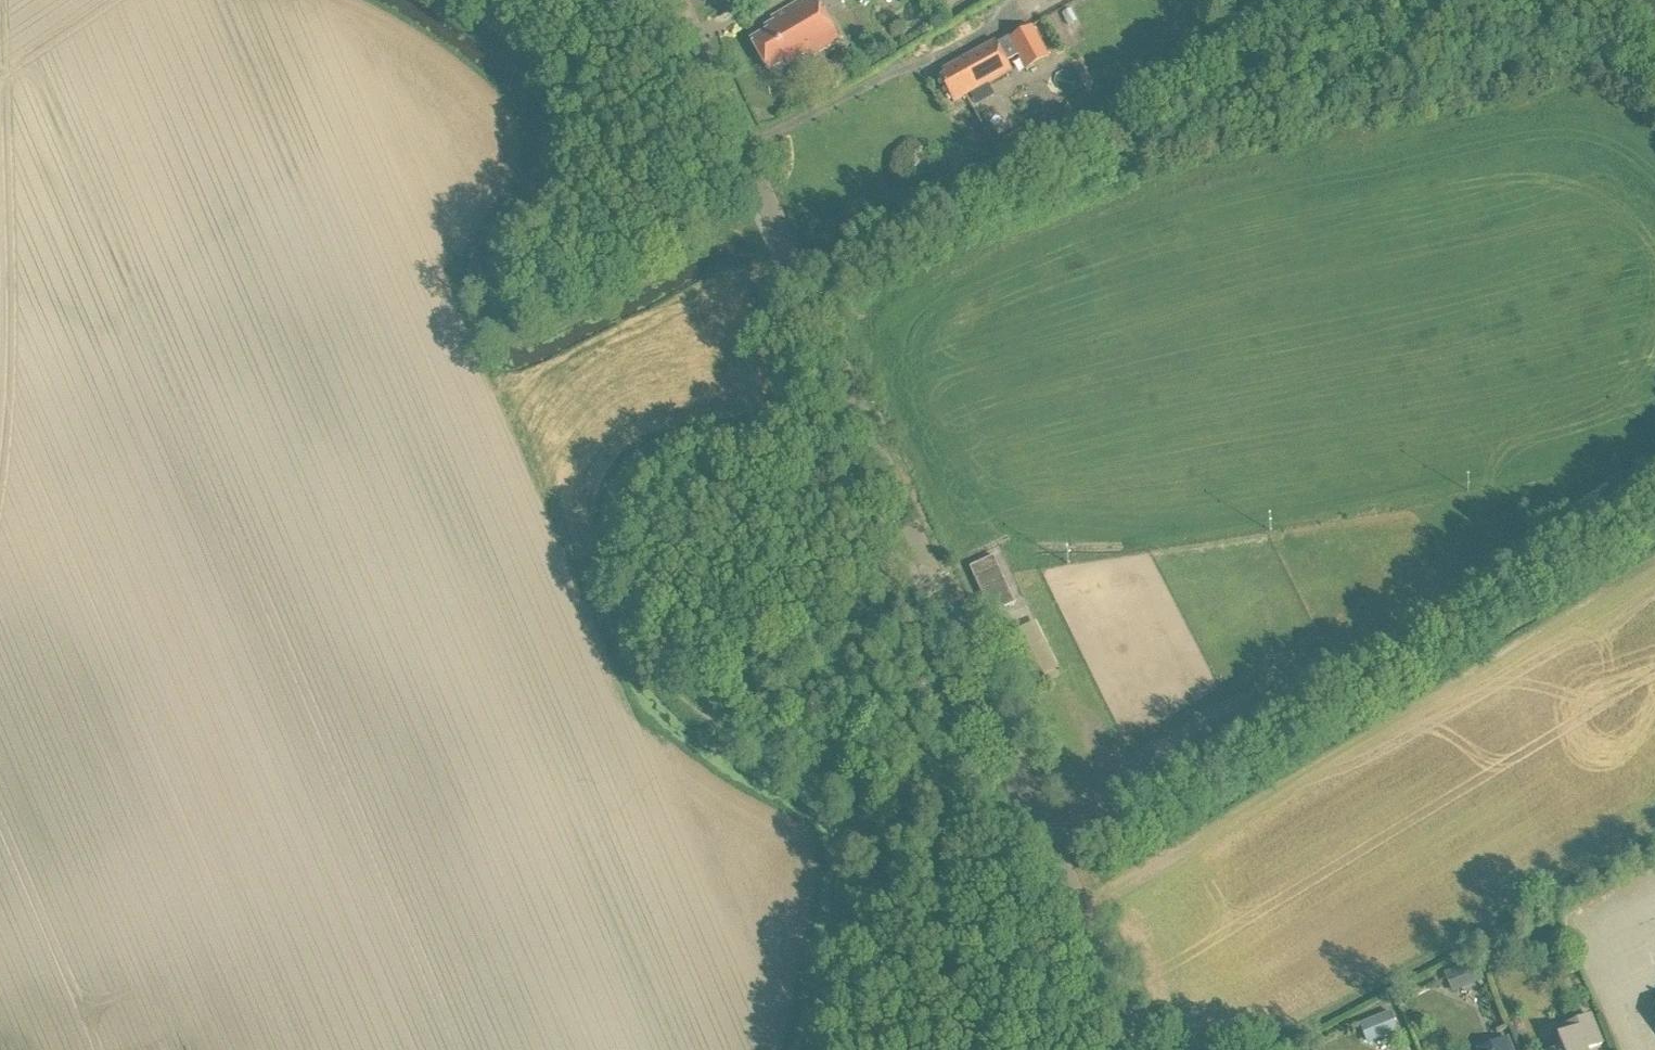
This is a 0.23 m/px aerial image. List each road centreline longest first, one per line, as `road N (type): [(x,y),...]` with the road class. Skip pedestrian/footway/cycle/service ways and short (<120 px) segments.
road 1 (residential): [(1140,1049),(678,0)]

